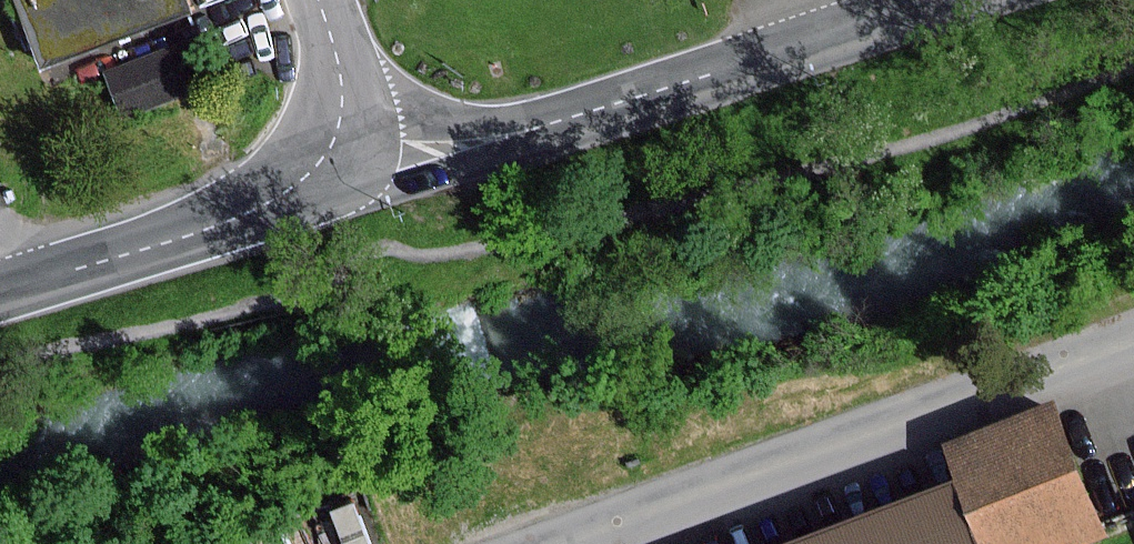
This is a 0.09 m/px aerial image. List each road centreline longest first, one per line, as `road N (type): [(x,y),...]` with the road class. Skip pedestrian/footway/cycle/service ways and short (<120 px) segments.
road 1 (secondary): [(944,0),(521,133),(311,175)]
road 2 (unclassified): [(1133,343),(578,543)]
road 3 (secondary): [(311,175),(197,234),(0,288)]
road 4 (unclassified): [(319,0),(340,63),(345,110),(335,144),(311,175)]

